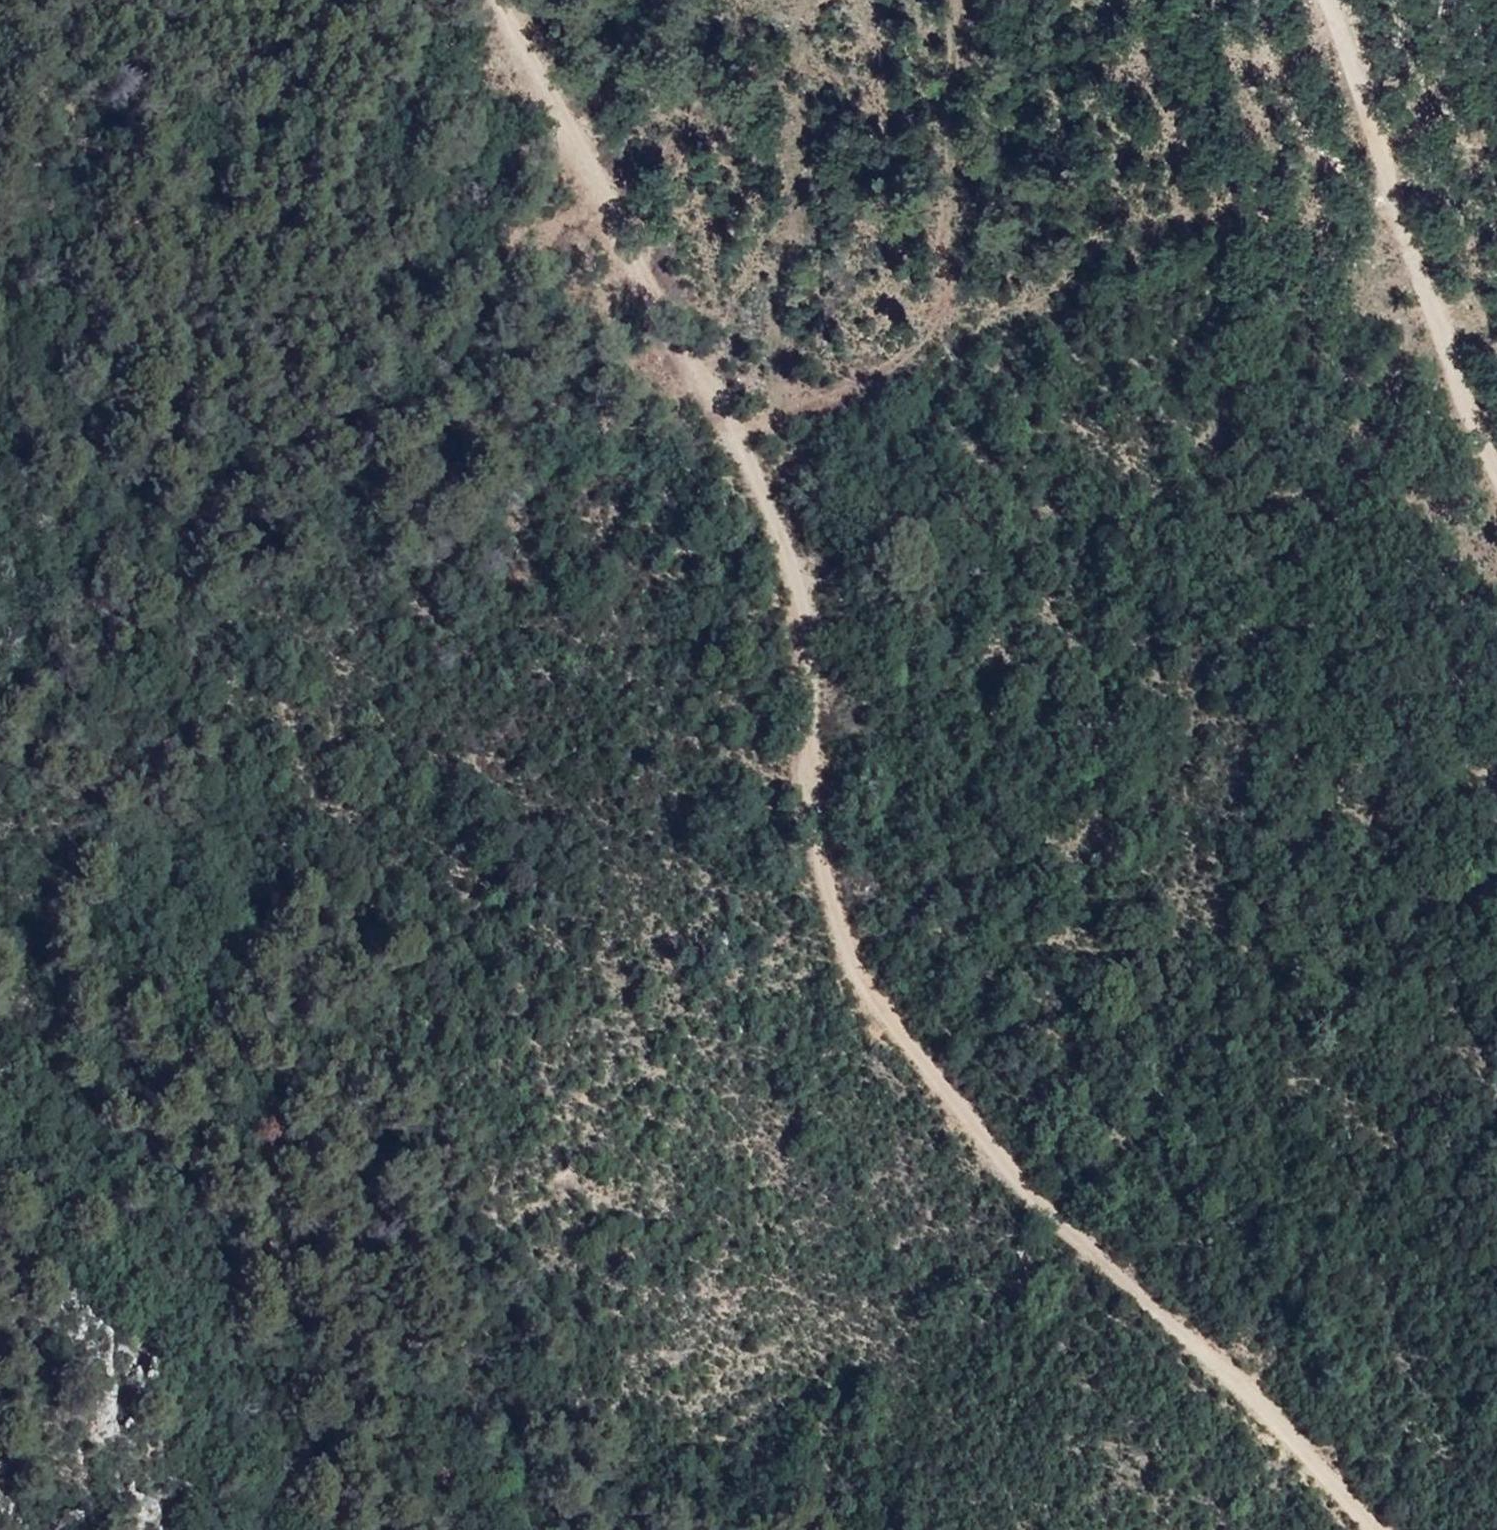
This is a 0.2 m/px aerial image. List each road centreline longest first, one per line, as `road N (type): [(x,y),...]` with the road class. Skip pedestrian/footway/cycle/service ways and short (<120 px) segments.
road 1 (track): [(492,0),(739,462),(784,572),(840,876),(873,958),(908,1013),(1154,1302),(1376,1529)]
road 2 (track): [(1496,454),(1328,0)]

